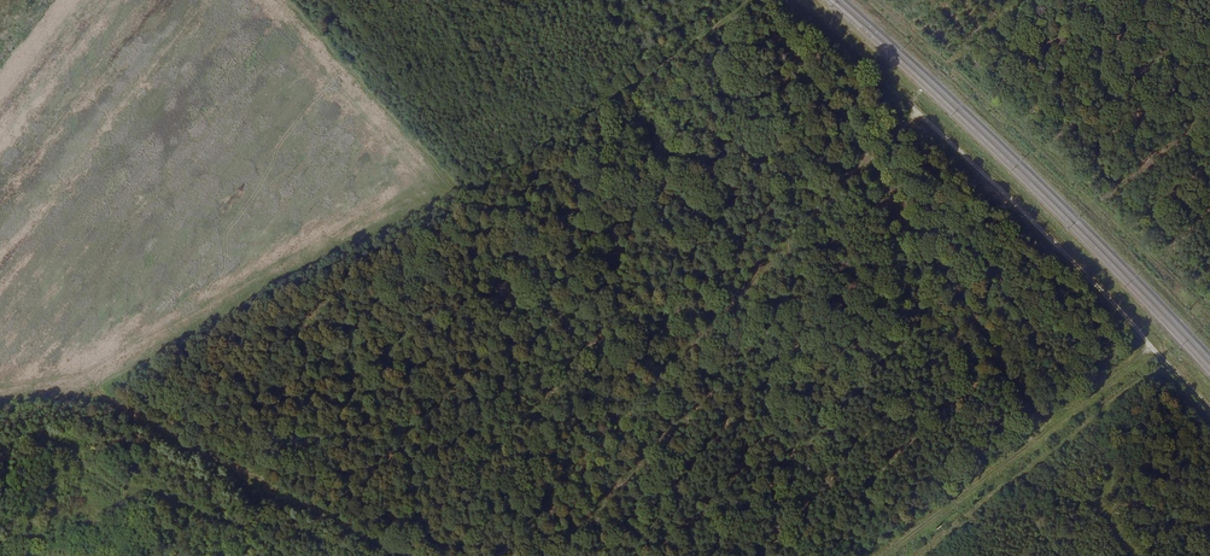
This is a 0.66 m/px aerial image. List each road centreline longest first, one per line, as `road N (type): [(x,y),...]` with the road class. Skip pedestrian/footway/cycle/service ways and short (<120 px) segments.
road 1 (track): [(516,555),(910,109),(1115,304),(1209,411)]
road 2 (track): [(406,555),(98,391)]
road 3 (track): [(885,555),(1152,348)]

